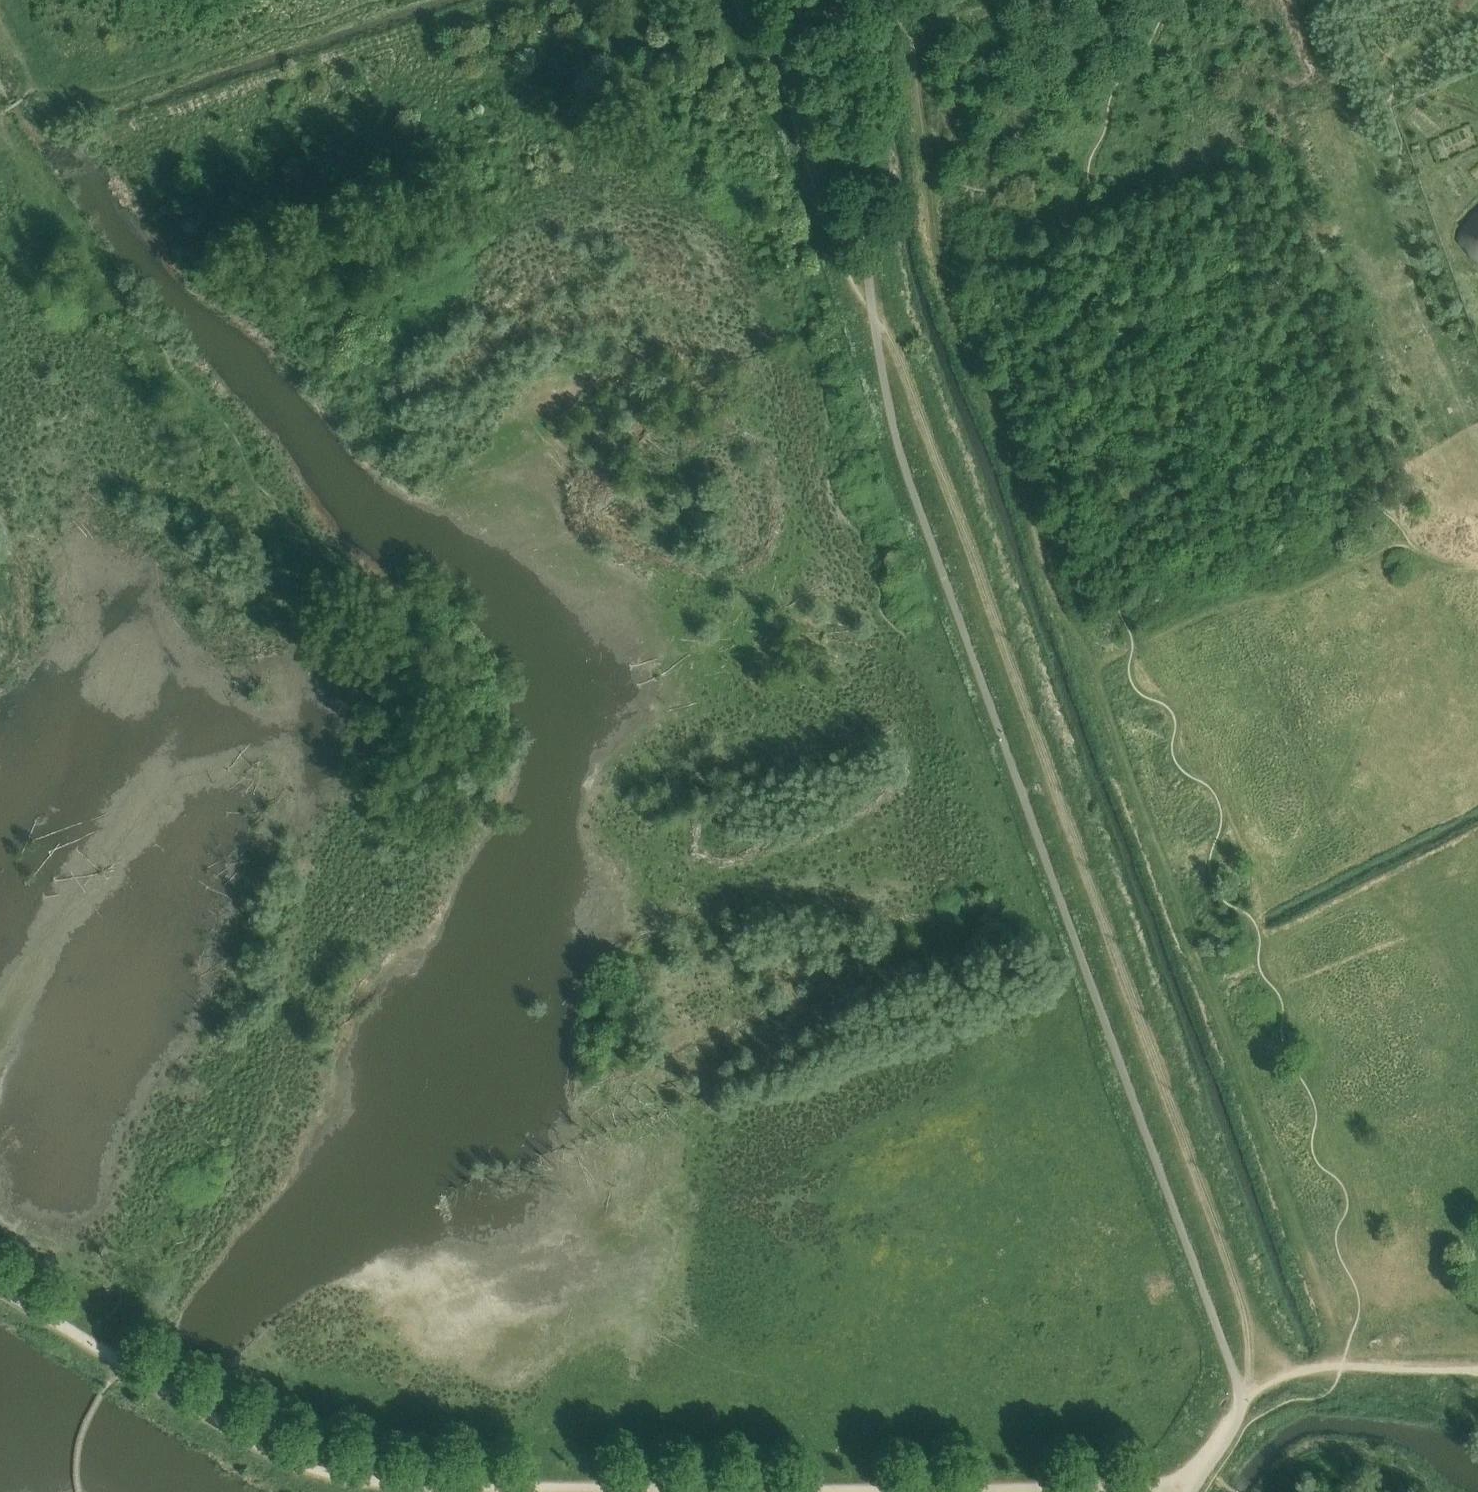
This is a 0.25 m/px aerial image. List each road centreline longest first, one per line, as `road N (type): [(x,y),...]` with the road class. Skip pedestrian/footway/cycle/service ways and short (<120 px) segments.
road 1 (track): [(1084,1491),(662,1489),(347,1476),(275,1451),(120,1356)]
road 2 (track): [(1241,1393),(1334,1365),(1477,1362)]
road 3 (track): [(120,1356),(0,1281)]

